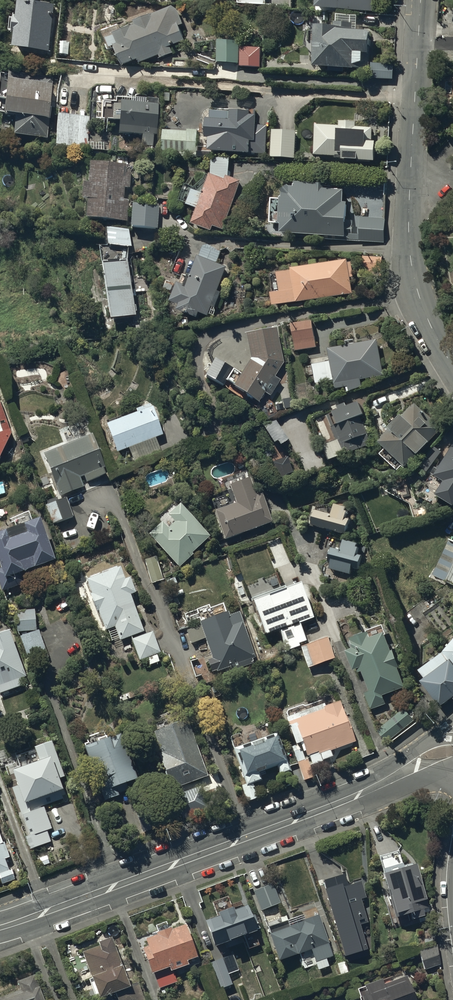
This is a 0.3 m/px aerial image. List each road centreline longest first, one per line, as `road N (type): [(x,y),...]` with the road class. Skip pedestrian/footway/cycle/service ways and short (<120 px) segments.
road 1 (tertiary): [(0,926),(357,795),(452,743)]
road 2 (secondary): [(452,370),(419,297),(409,249),(421,0)]

